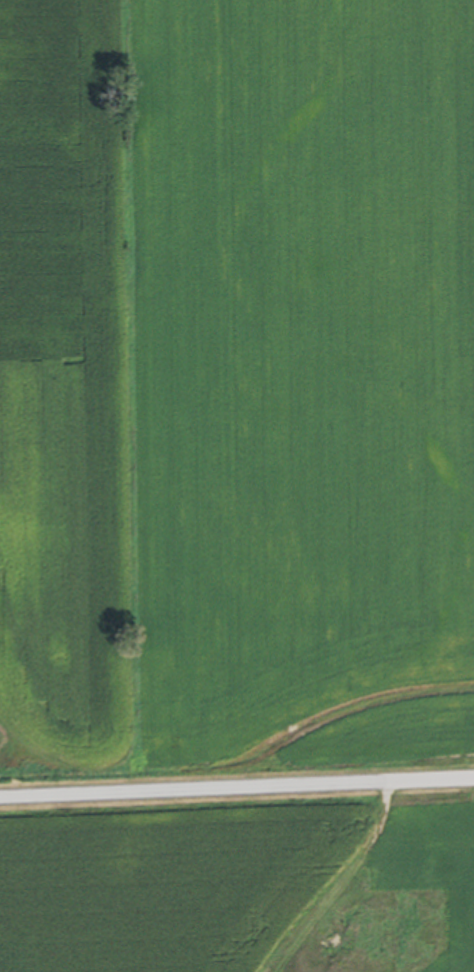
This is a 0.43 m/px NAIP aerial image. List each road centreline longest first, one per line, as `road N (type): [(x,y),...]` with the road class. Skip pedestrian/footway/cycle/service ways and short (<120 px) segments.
road 1 (residential): [(0,797),(473,779)]

